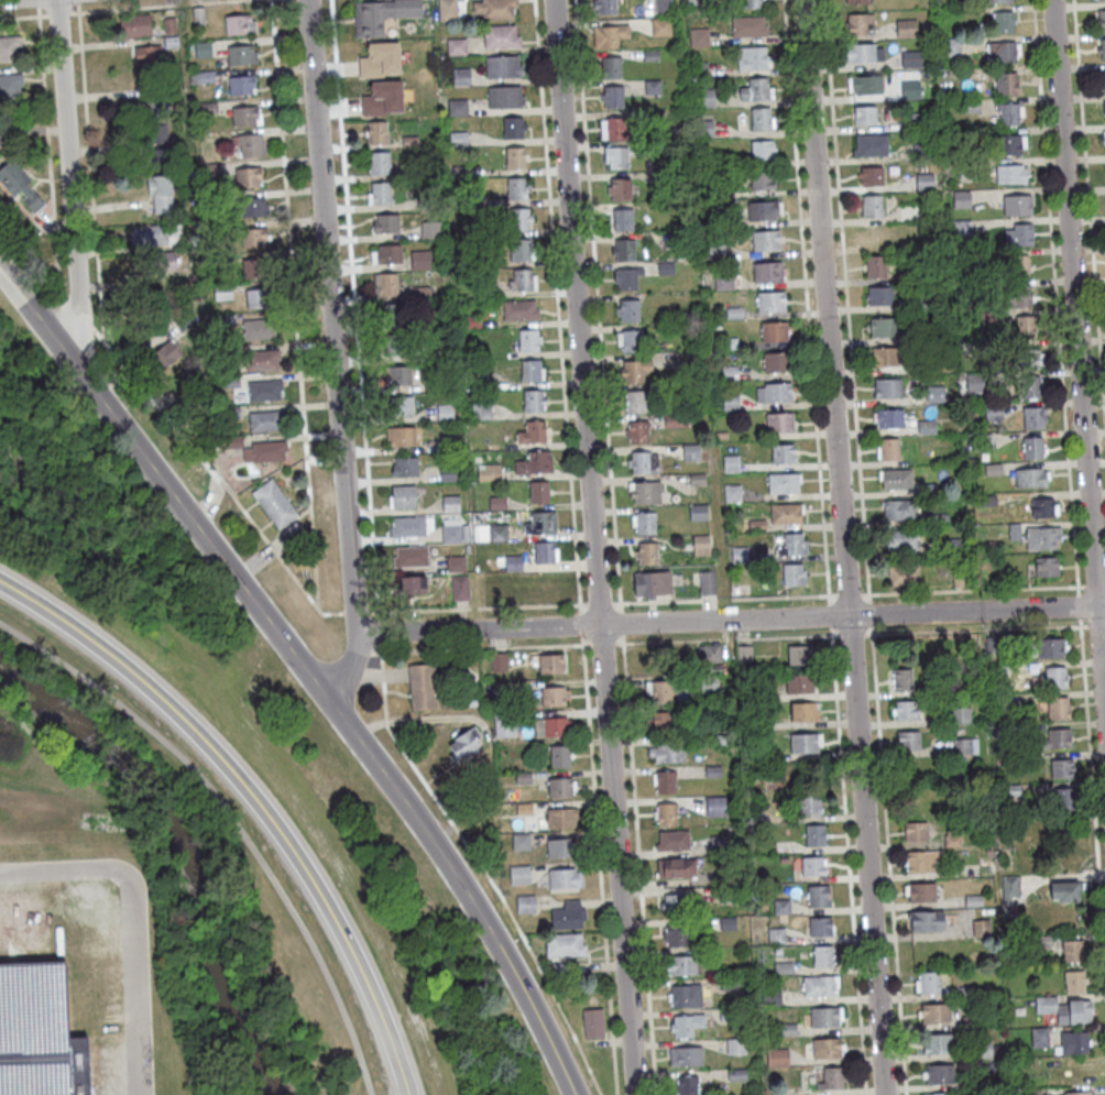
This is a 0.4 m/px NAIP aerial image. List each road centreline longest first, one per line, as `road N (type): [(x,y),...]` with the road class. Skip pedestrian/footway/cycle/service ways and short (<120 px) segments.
road 1 (residential): [(634,1094),(553,0)]
road 2 (residential): [(883,1094),(802,0)]
road 3 (tertiary): [(571,1094),(438,848),(0,270)]
road 4 (residential): [(1104,607),(354,635)]
road 5 (residential): [(1104,714),(1051,0)]
road 6 (residential): [(319,691),(349,666),(354,635),(306,0)]
road 7 (tertiary): [(0,584),(130,674),(252,798),(333,920),(407,1094)]
road 8 (residential): [(84,380),(59,0)]

